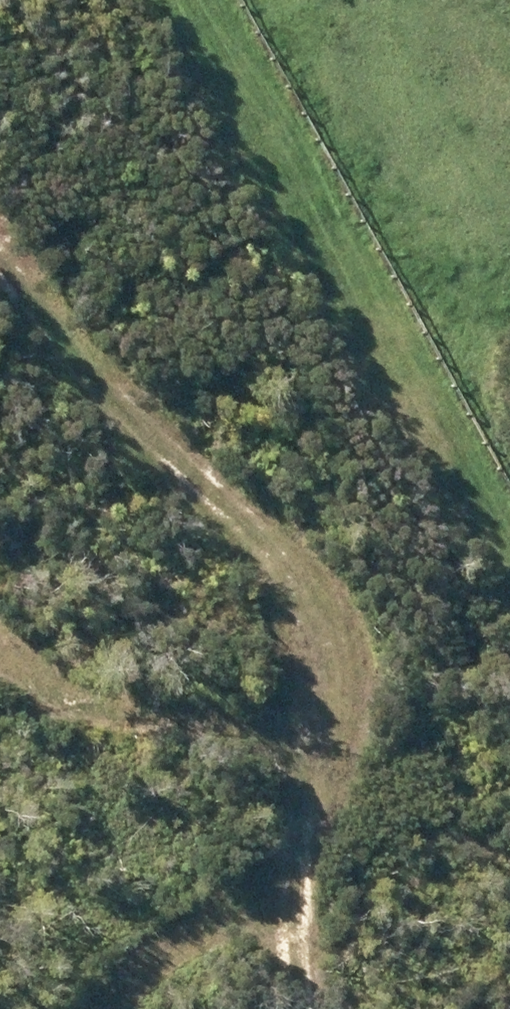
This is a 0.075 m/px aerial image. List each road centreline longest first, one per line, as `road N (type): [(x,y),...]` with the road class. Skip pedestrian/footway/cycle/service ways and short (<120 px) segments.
road 1 (track): [(287,1008),(170,577),(74,441),(55,316),(0,247)]
road 2 (track): [(197,0),(509,578)]
road 3 (track): [(256,879),(137,1008)]

